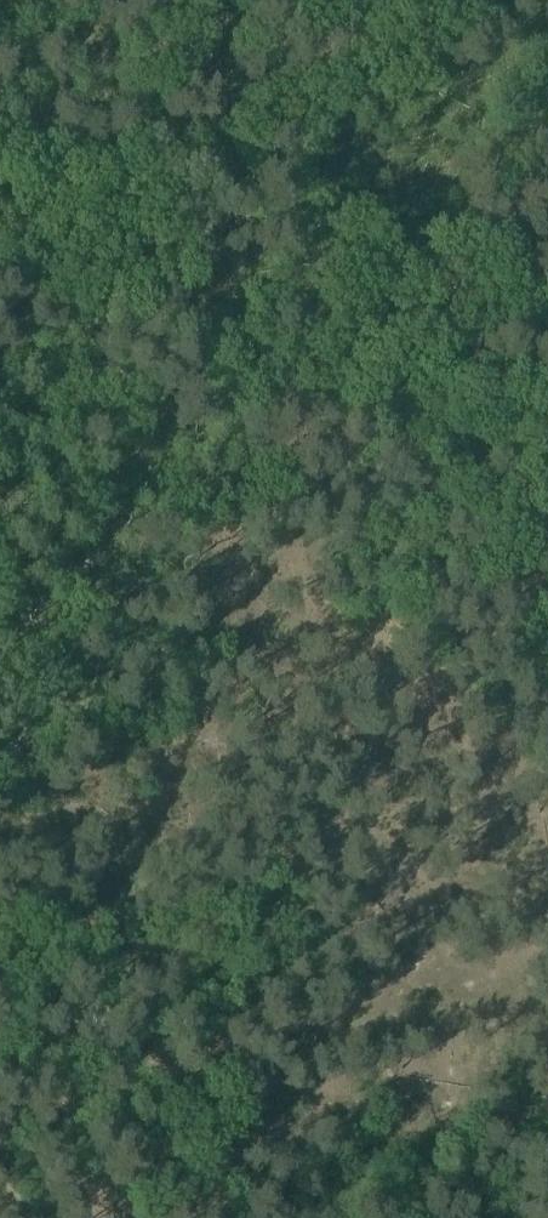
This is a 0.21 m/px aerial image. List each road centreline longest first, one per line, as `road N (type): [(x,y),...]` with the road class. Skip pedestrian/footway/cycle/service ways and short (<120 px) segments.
road 1 (track): [(0,183),(33,165),(94,0)]

